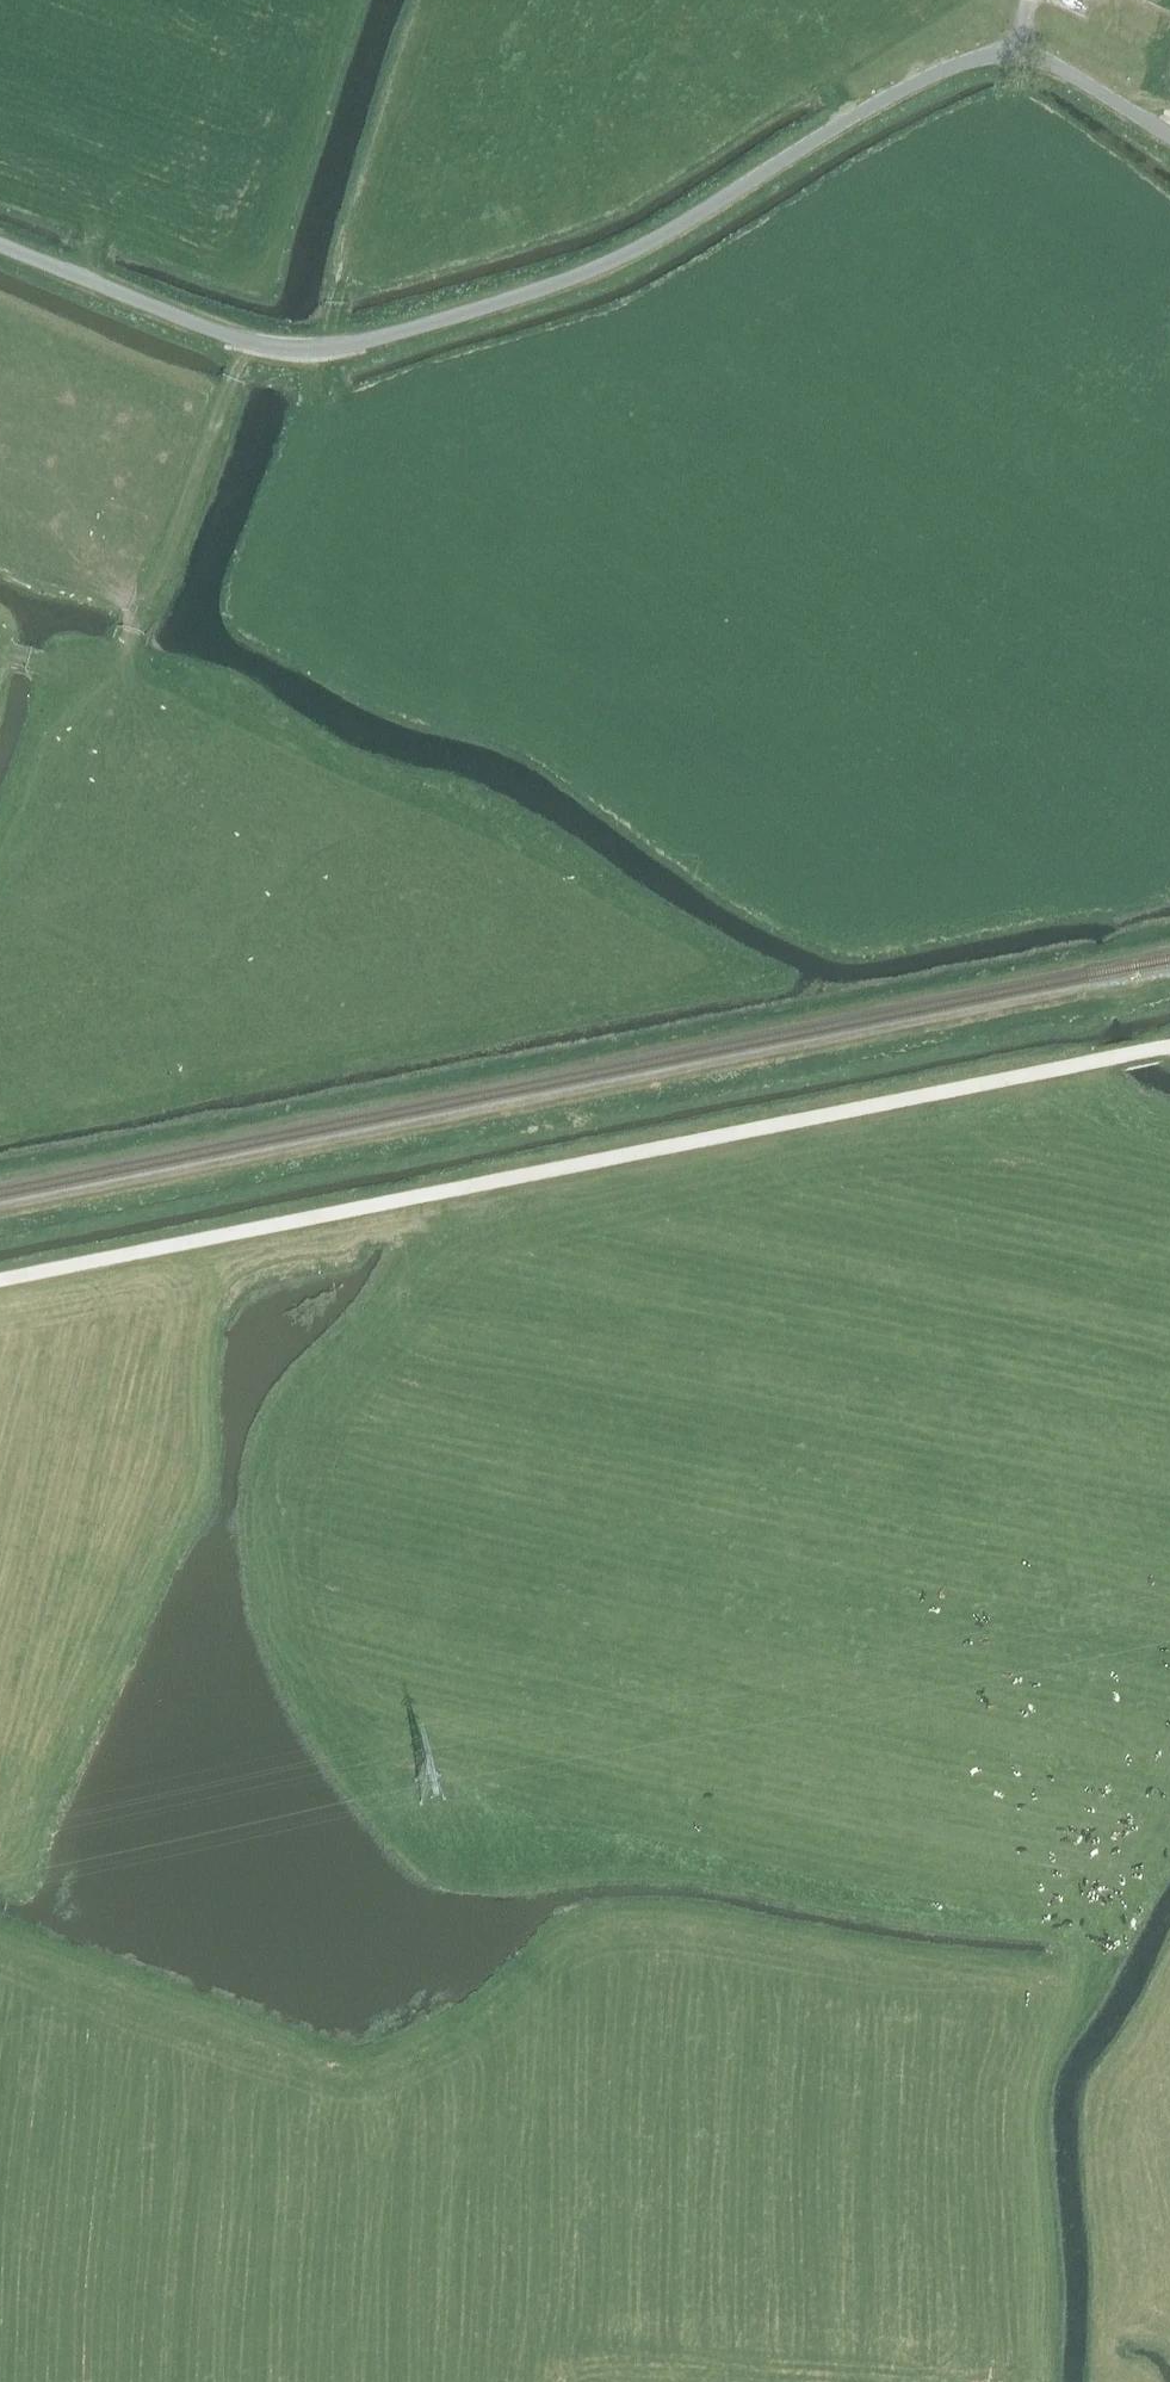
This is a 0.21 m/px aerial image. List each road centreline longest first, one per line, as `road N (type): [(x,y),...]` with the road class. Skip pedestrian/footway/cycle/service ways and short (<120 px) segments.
road 1 (unclassified): [(1169,135),(1039,58),(986,56),(876,104),(673,230),(592,270),(334,348),(231,338),(0,247)]
road 2 (track): [(324,349),(366,222),(388,196),(446,0)]

